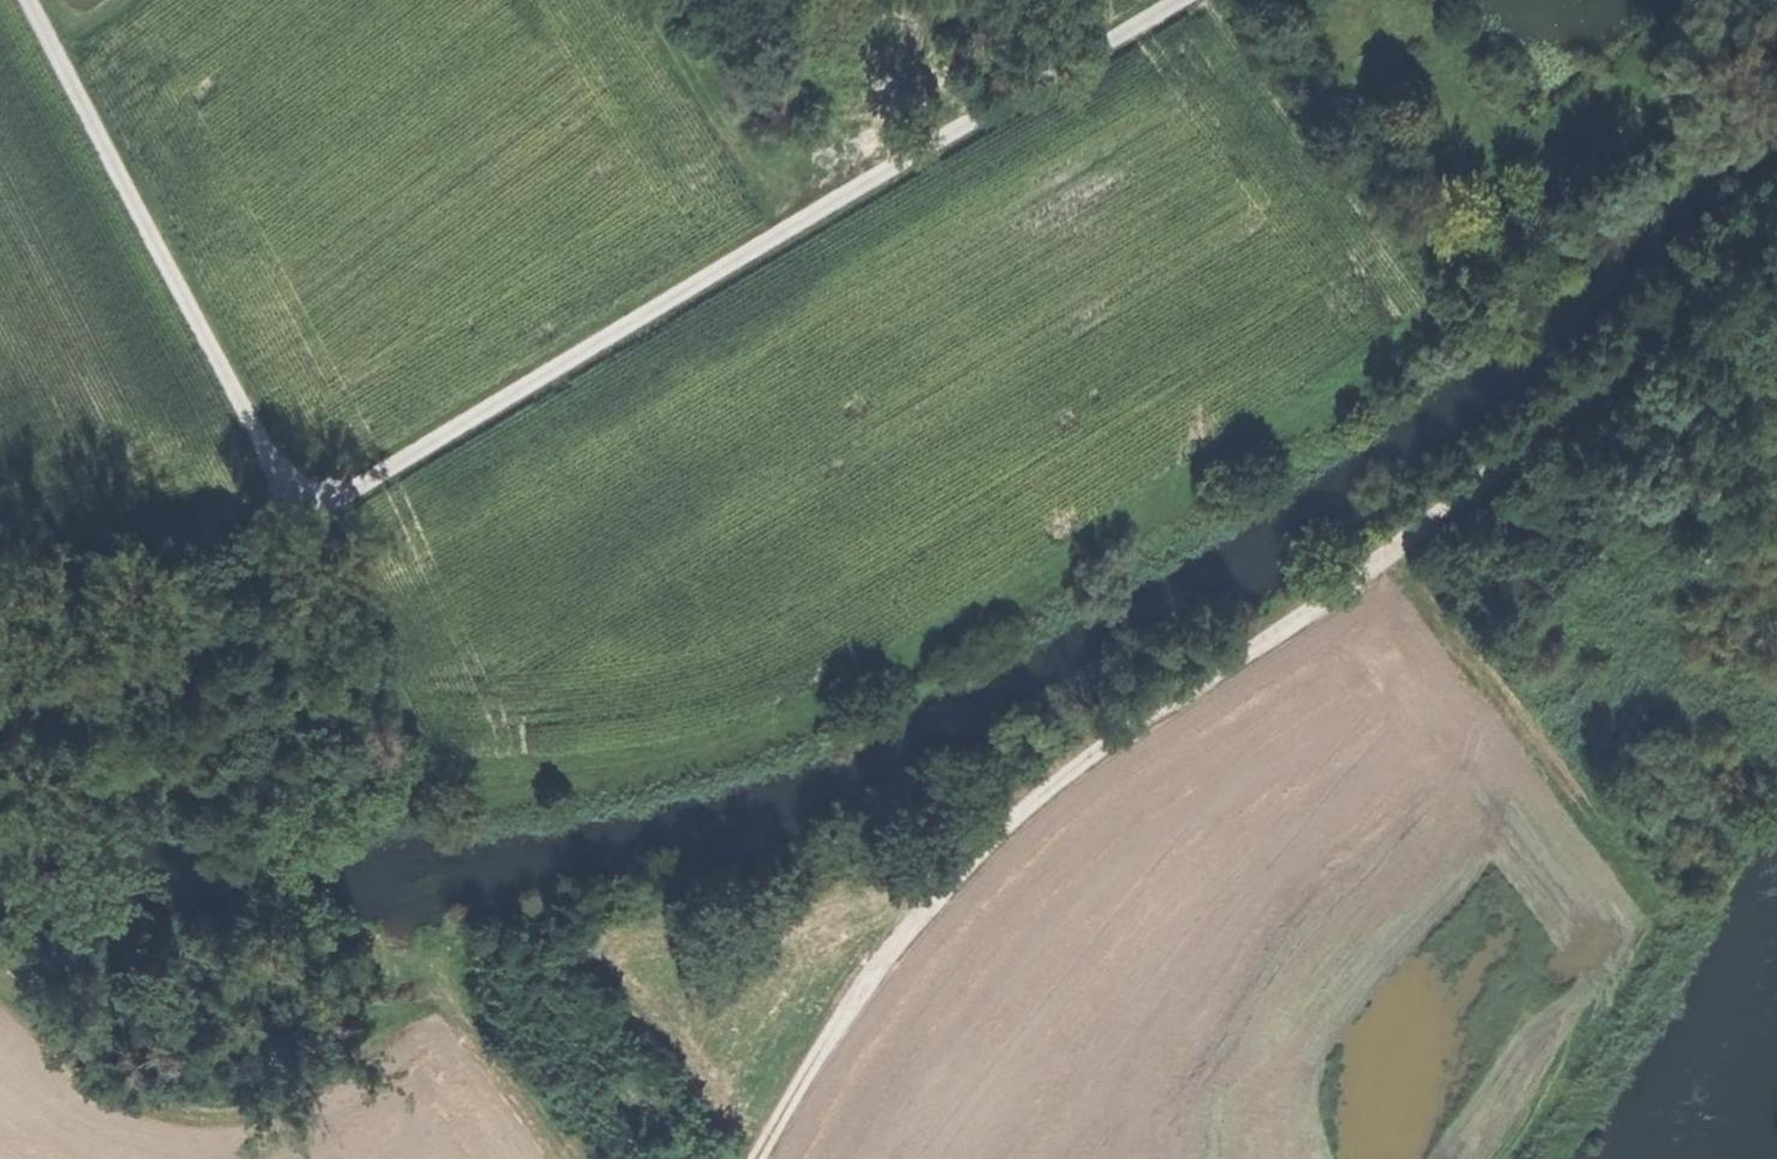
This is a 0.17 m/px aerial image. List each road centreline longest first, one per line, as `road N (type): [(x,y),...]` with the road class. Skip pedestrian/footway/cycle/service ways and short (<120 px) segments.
road 1 (track): [(1776,204),(1612,370),(1439,520),(1028,801),(893,945),(750,1158)]
road 2 (track): [(296,507),(260,538),(0,641)]

